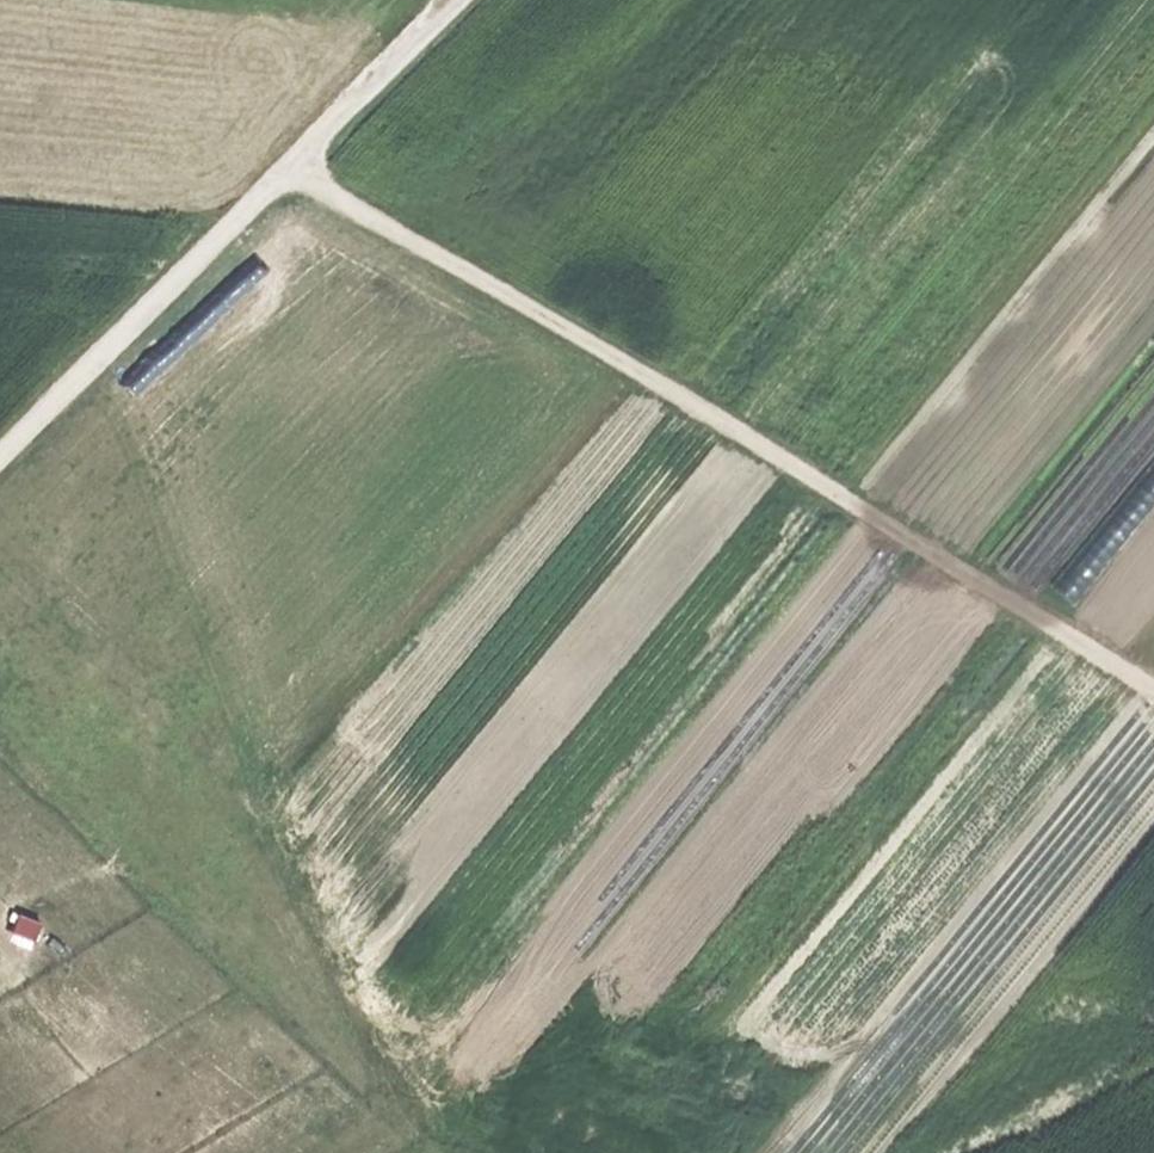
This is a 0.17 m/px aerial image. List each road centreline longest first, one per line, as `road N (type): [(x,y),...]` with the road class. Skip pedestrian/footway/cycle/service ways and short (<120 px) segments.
road 1 (track): [(1153,686),(821,479),(289,167),(0,449)]
road 2 (track): [(289,167),(449,0)]

